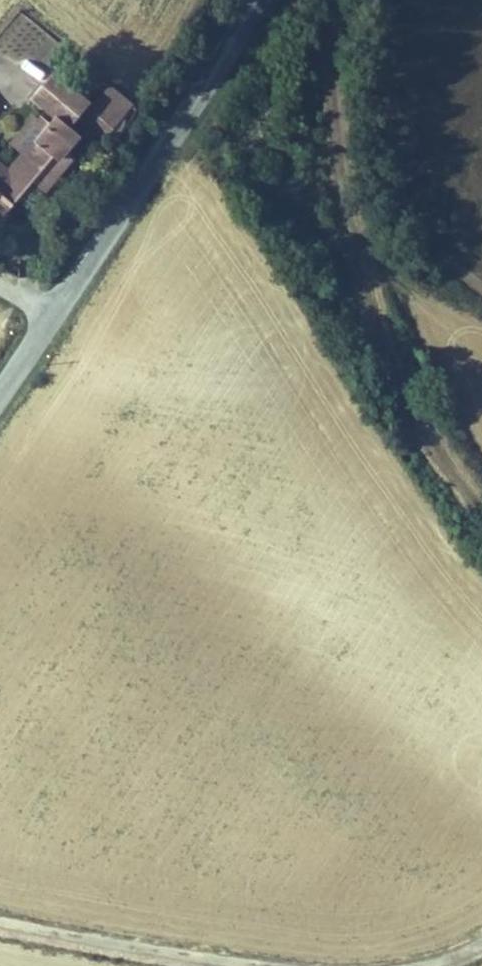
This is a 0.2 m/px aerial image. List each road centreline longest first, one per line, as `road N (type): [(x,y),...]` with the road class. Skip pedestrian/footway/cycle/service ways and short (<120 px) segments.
road 1 (track): [(481,511),(389,373),(334,123),(328,0)]
road 2 (tertiary): [(256,0),(0,395)]
road 3 (track): [(0,919),(277,965)]

